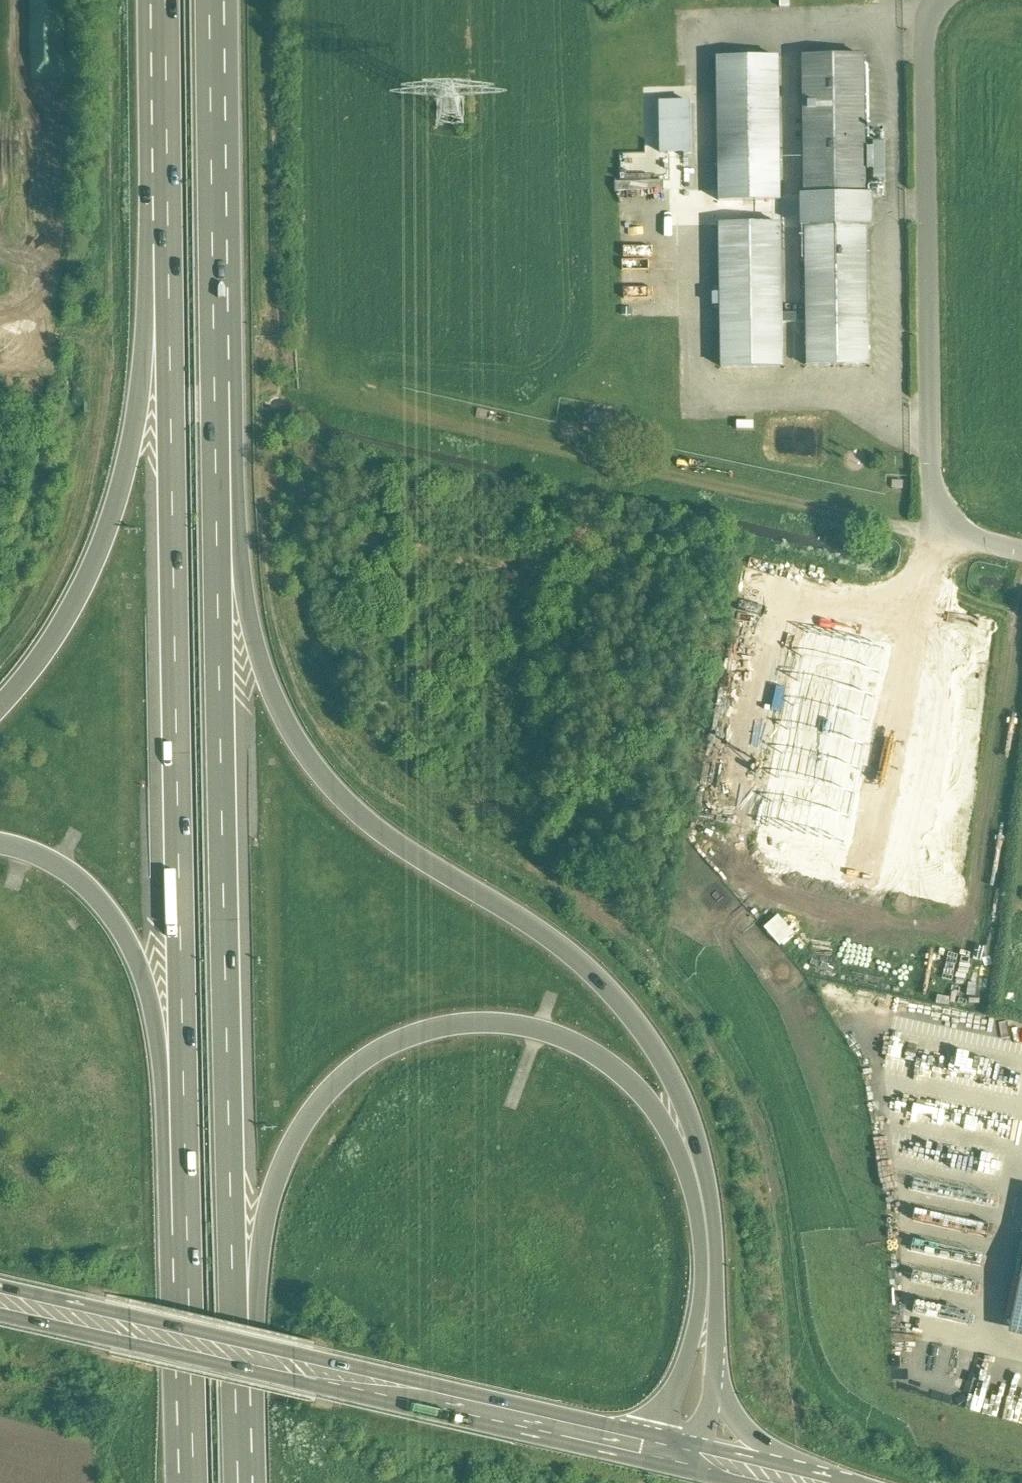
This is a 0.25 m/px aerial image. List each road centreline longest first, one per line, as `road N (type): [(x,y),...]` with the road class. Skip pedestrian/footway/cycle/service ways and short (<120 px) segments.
road 1 (motorway): [(713,1367),(715,1259),(704,1173),(692,1126),(643,1026),(586,963),(380,832),(317,770),(278,704),(246,577),(238,371),(216,332)]
road 2 (motorway): [(237,1428),(216,332)]
road 3 (motorway): [(237,1428),(256,1409),(270,1207),(319,1109),(404,1042),(443,1030),(515,1027),(578,1045),(609,1066),(652,1112),(679,1160),(697,1235),(698,1298),(656,1452)]
road 4 (motorway): [(168,209),(186,1265)]
road 5 (secondary): [(656,1452),(0,1305)]
road 6 (residential): [(931,0),(934,532),(1021,552)]
road 7 (track): [(934,532),(367,410)]
road 8 (motorway): [(168,209),(147,236),(146,368),(120,502),(91,581),(50,650),(0,709)]
road 9 (motorway): [(0,847),(79,880),(142,970),(161,1066),(165,1235),(186,1265)]
road 10 (motorway): [(216,332),(214,0)]
road 11 (motorway): [(186,1265),(194,1482)]
road 12 (motorway): [(168,0),(168,209)]
road 13 (motorway): [(816,1482),(752,1443),(728,1417),(713,1367)]

